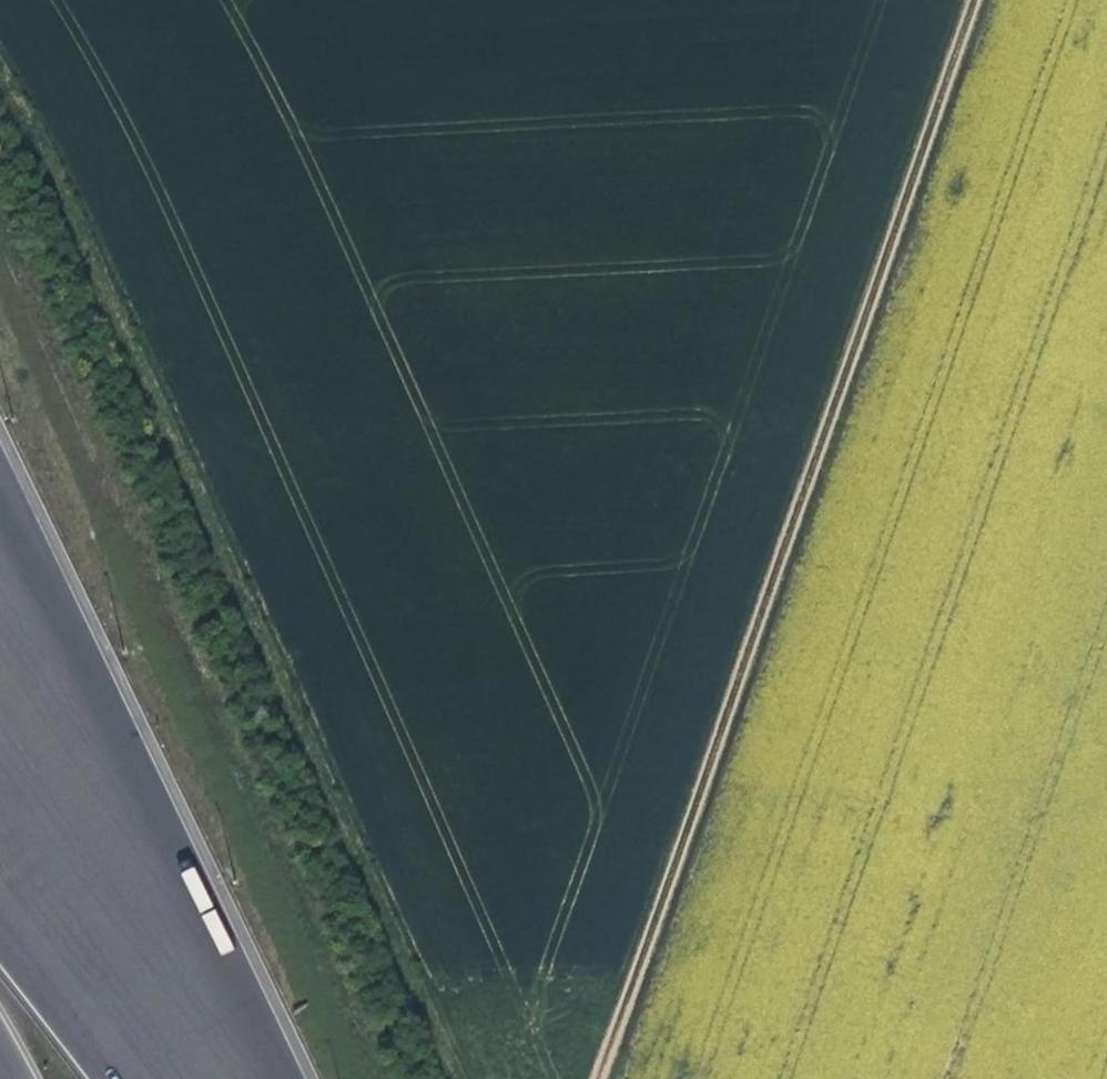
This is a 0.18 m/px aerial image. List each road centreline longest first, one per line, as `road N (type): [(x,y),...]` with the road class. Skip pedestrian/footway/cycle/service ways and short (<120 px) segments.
road 1 (track): [(608,1078),(985,0)]
road 2 (motorway): [(213,1078),(0,734)]

